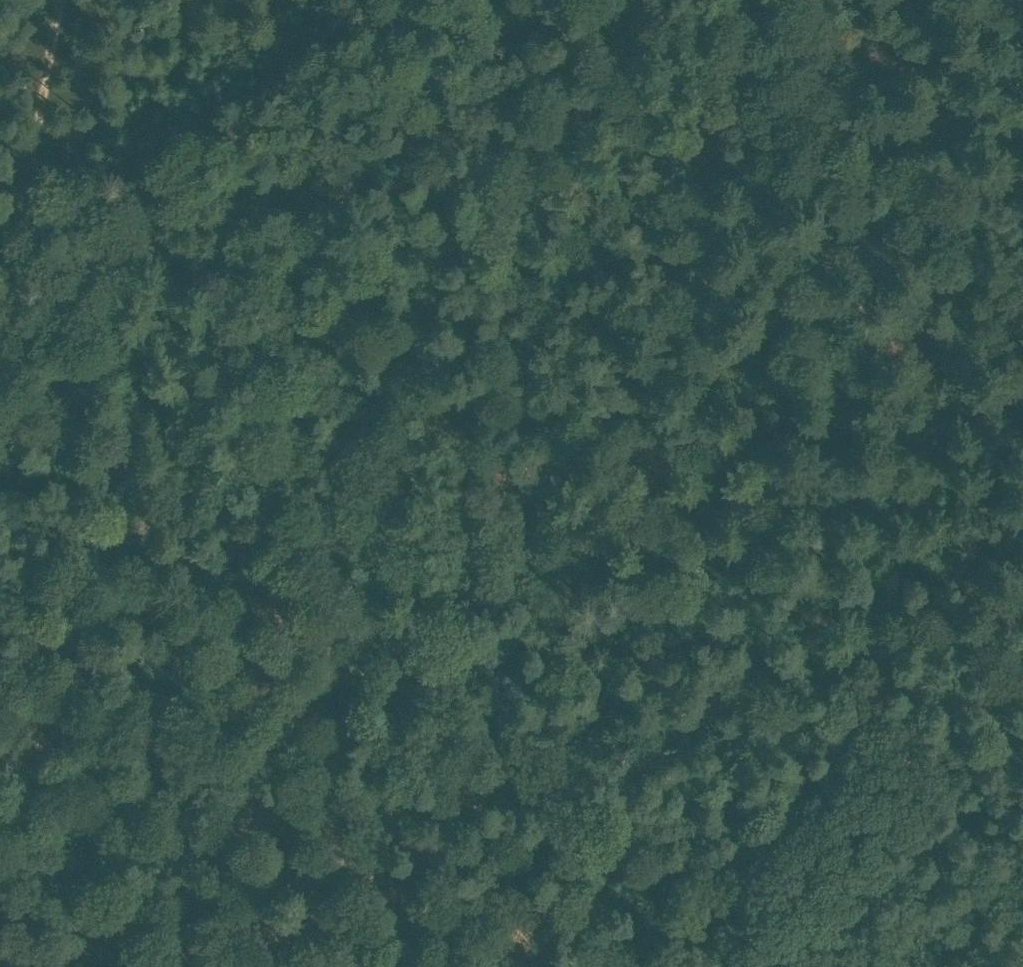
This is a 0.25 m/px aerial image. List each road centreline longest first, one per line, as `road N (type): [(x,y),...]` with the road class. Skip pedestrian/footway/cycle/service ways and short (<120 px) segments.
road 1 (track): [(1022,645),(718,966)]
road 2 (track): [(121,526),(0,690)]

